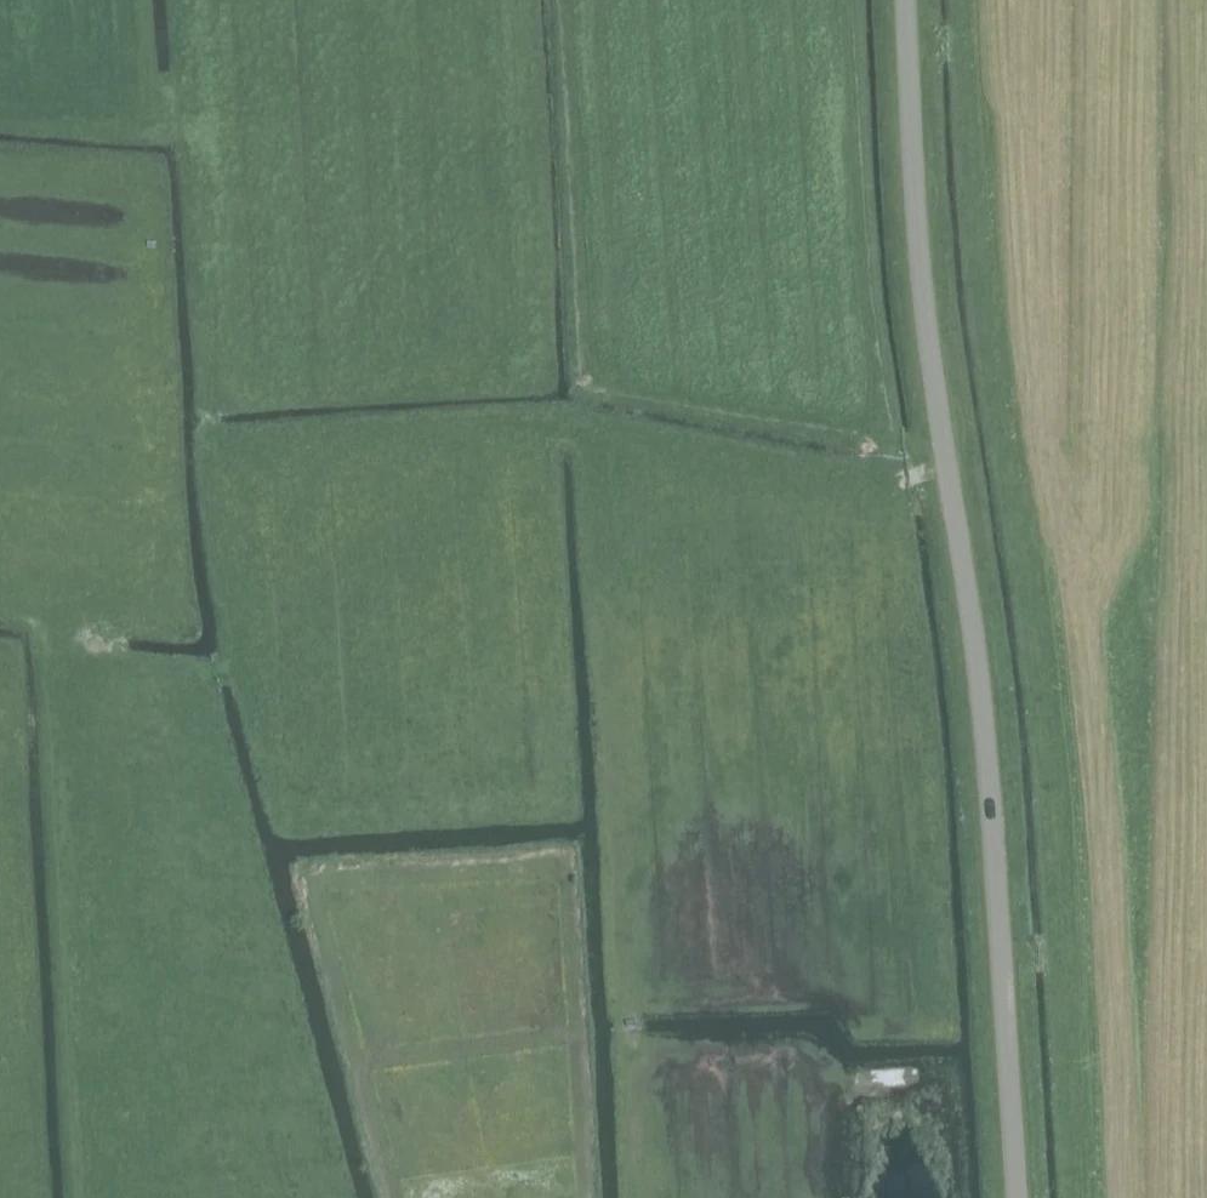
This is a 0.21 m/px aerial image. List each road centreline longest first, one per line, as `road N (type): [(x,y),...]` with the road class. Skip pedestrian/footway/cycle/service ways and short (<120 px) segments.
road 1 (unclassified): [(1023,1197),(989,775),(933,381),(907,0)]

